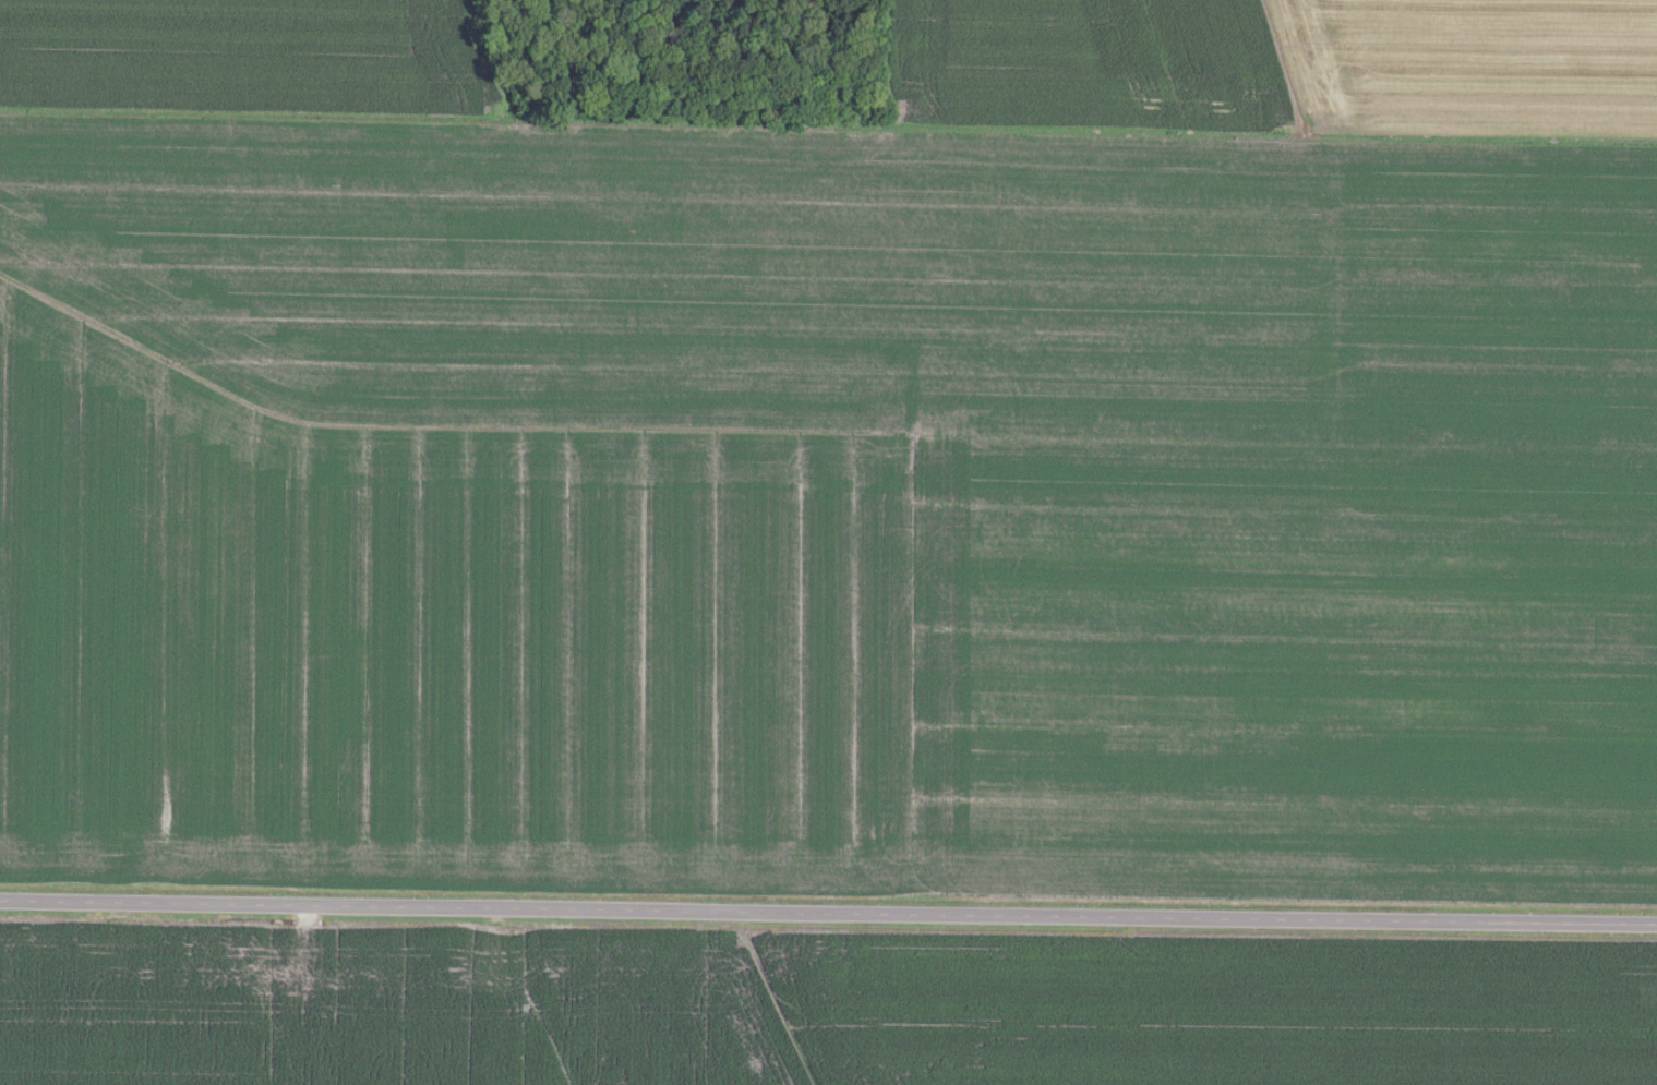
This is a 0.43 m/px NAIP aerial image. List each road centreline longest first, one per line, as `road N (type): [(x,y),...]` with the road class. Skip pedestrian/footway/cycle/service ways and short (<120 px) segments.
road 1 (secondary): [(0,900),(1656,923)]

